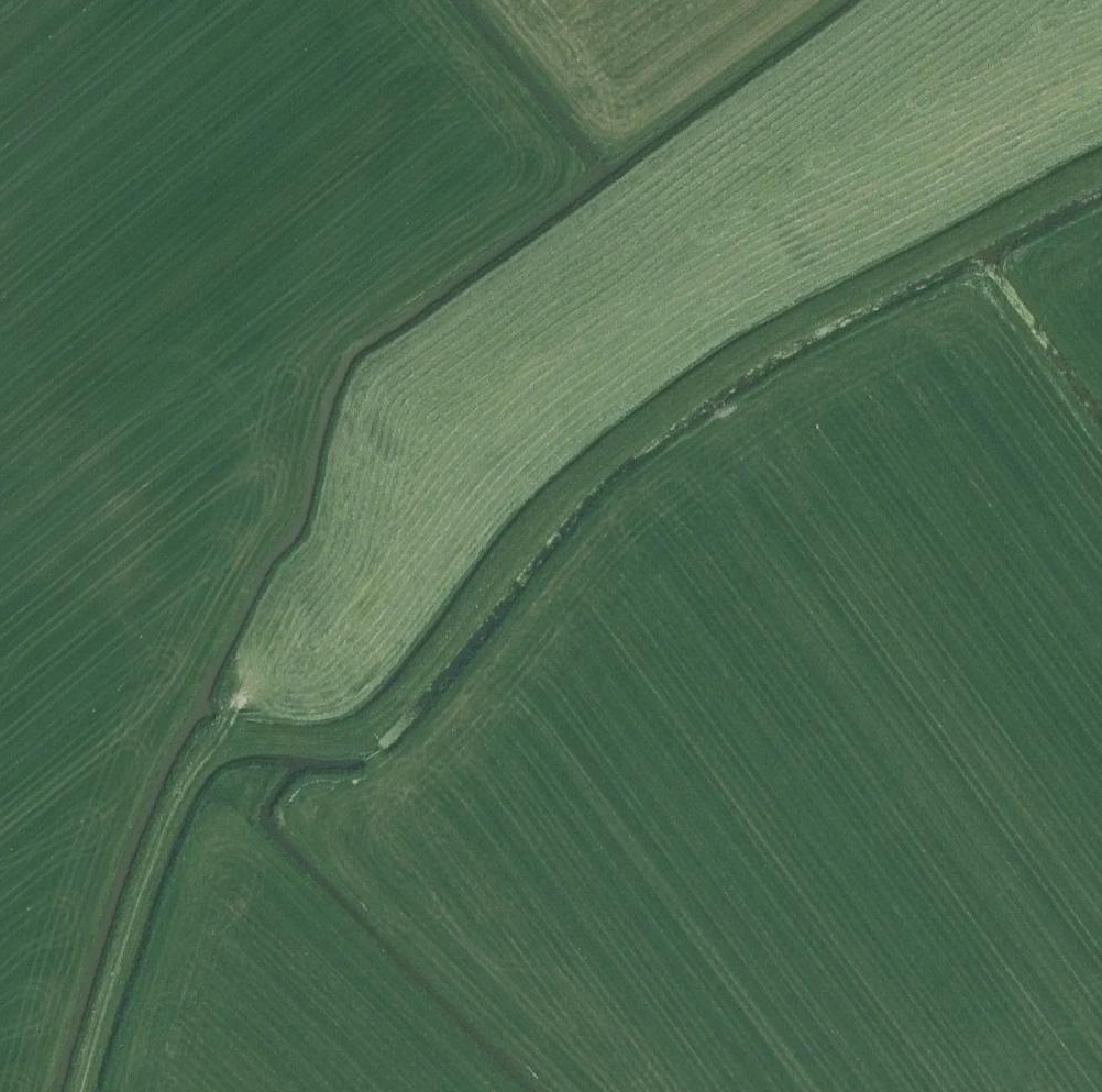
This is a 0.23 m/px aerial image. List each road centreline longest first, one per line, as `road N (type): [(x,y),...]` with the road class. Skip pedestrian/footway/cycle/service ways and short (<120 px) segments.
road 1 (track): [(78,1091),(161,830),(187,774),(223,732),(250,681)]

